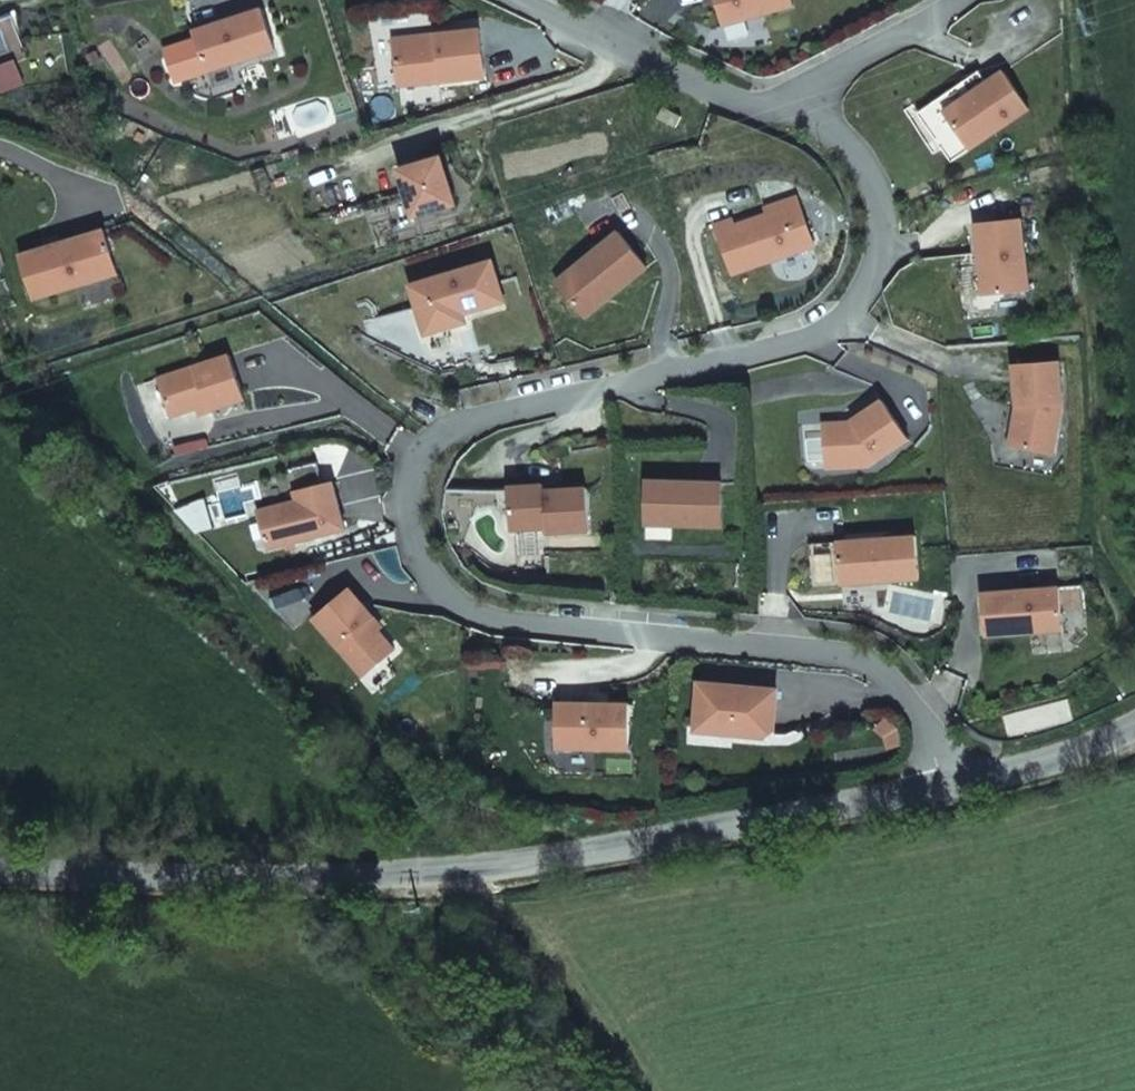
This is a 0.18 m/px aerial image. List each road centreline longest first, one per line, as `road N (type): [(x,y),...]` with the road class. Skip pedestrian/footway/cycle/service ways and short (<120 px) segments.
road 1 (residential): [(772,111),(824,136),(858,178),(865,245),(844,295),(811,328),(756,348),(456,425),(418,458),(407,513),(420,560),(448,595),(512,622),(869,659),(894,680),(968,788)]
road 2 (tertiary): [(968,788),(491,860),(209,872),(0,870)]
road 3 (residential): [(550,0),(772,111)]
road 4 (residential): [(967,0),(772,111)]
road 5 (tertiary): [(1134,735),(968,788)]

